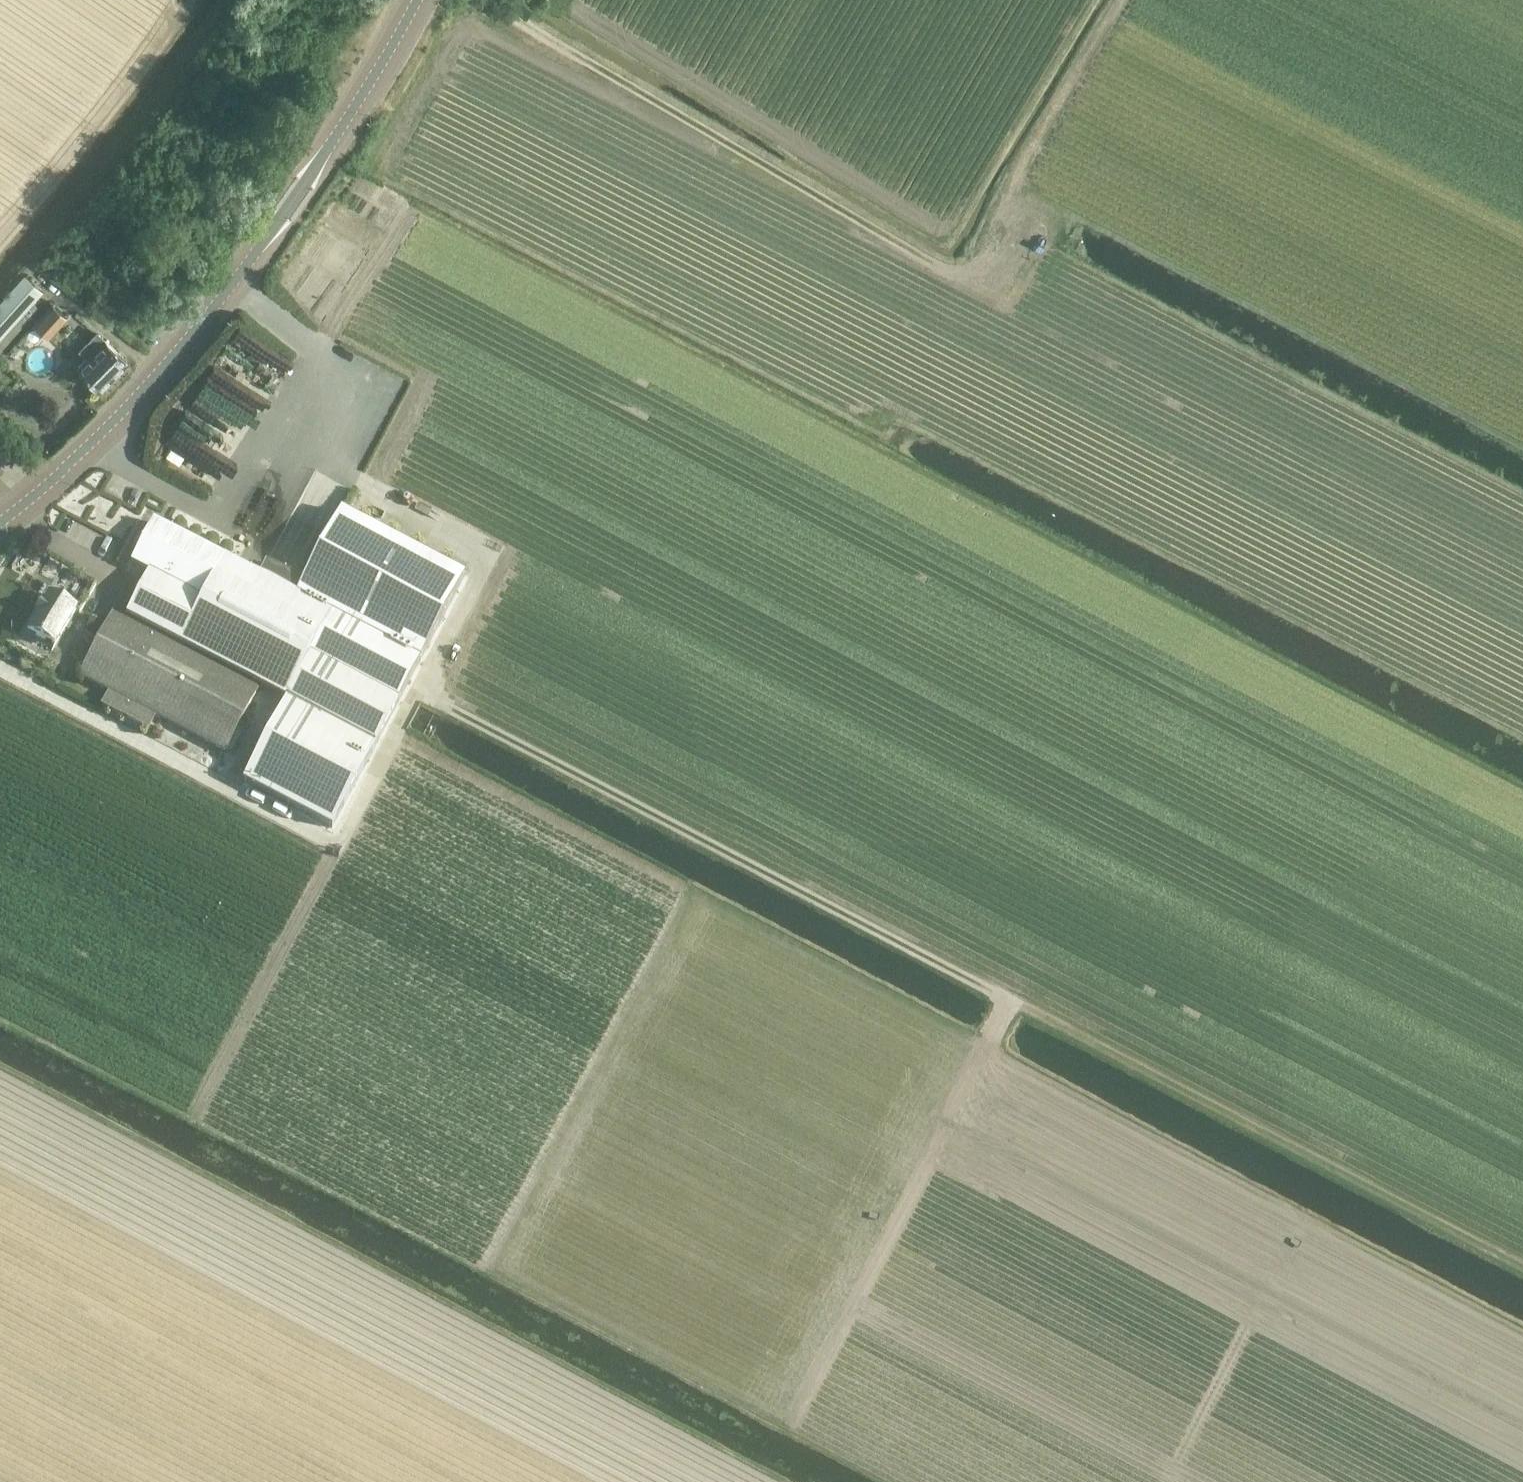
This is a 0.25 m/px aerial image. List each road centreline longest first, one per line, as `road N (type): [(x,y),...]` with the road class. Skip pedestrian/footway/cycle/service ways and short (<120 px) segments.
road 1 (track): [(1522,437),(1020,180),(965,280),(491,0)]
road 2 (track): [(294,453),(487,548),(416,691),(1009,1001),(989,1036)]
road 3 (tertiary): [(0,519),(86,448),(228,286),(340,132),(417,0)]

